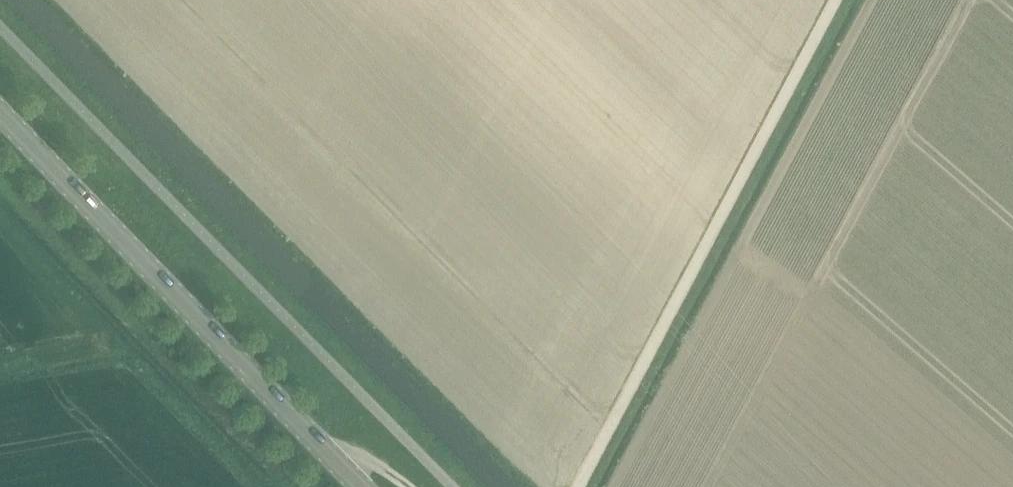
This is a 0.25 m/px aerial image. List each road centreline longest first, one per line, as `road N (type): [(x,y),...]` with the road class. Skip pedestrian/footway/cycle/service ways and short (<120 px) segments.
road 1 (track): [(578,486),(836,0)]
road 2 (secondary): [(361,486),(0,116)]

